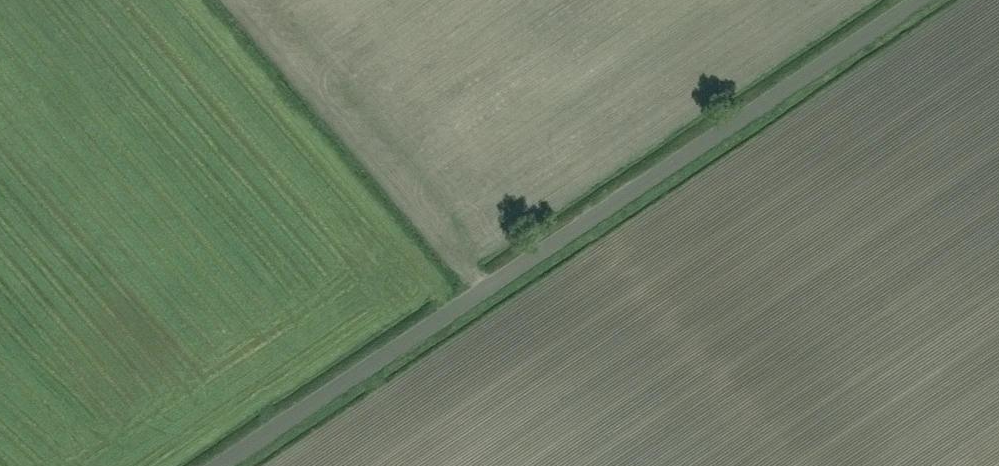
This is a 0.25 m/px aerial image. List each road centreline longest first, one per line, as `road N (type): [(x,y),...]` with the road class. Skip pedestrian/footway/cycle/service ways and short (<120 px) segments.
road 1 (unclassified): [(220,465),(919,0)]

